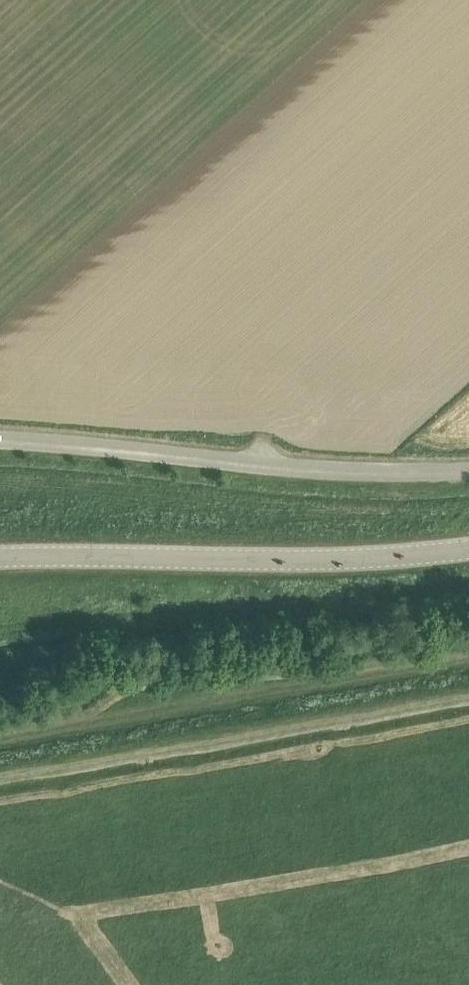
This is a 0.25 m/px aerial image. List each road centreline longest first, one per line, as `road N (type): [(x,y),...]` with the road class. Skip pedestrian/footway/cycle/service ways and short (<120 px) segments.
road 1 (unclassified): [(468,460),(0,433)]
road 2 (unclassified): [(0,563),(425,558),(468,550)]

